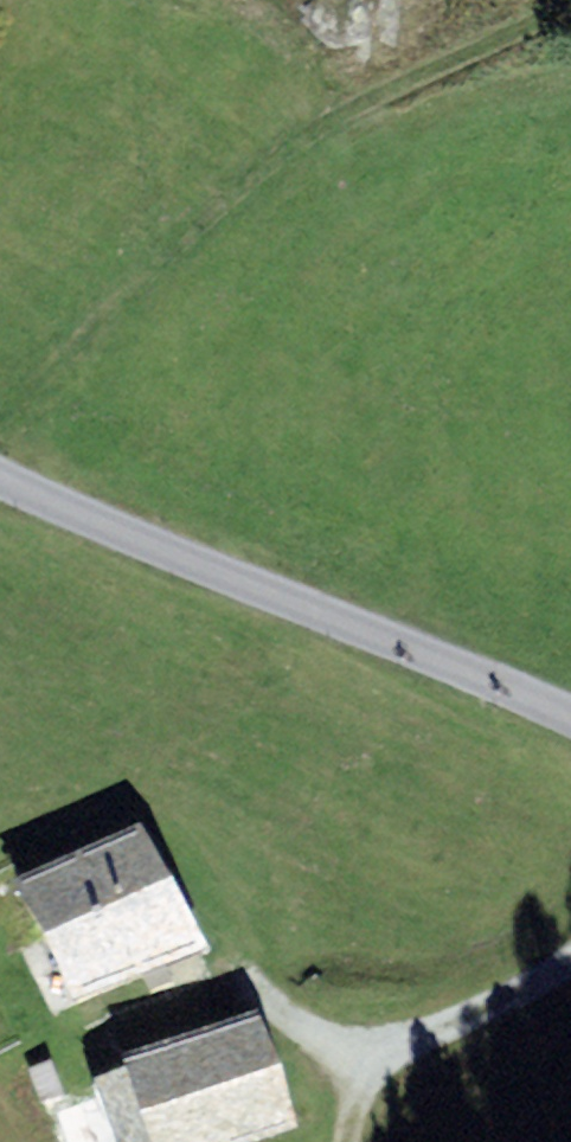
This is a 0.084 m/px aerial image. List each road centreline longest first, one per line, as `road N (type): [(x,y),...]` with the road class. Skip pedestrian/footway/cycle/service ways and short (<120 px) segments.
road 1 (track): [(0,427),(328,113),(570,1)]
road 2 (unclassified): [(570,717),(0,477)]

